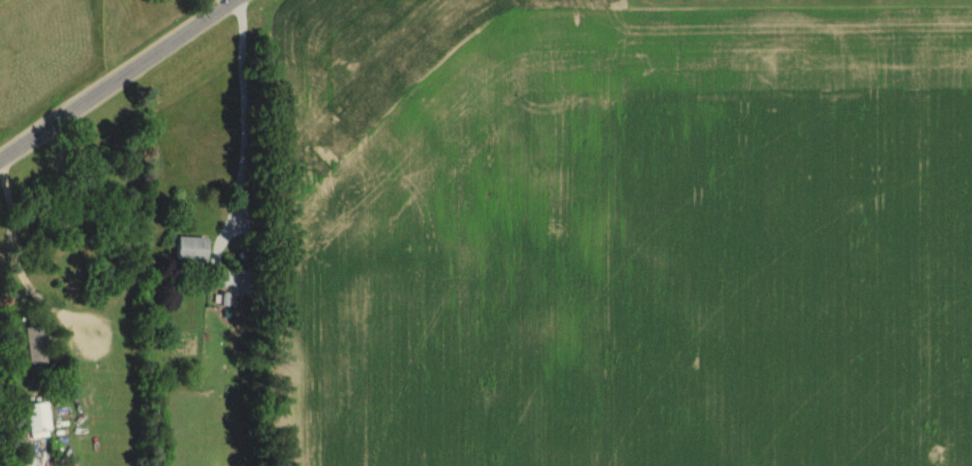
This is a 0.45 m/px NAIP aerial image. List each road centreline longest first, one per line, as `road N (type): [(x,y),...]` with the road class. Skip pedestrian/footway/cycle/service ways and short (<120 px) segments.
road 1 (tertiary): [(230,0),(0,158)]

